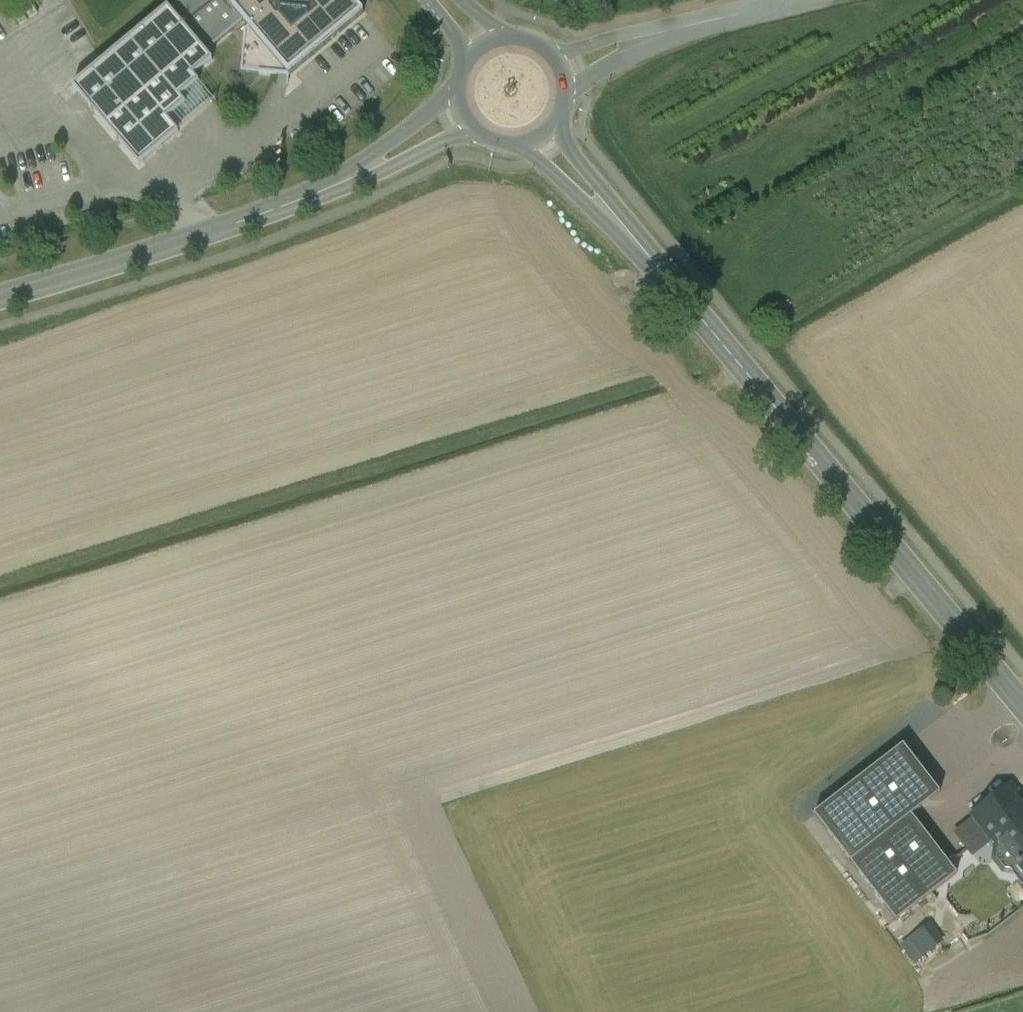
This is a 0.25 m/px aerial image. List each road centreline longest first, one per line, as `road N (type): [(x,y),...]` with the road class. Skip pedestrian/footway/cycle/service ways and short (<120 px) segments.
road 1 (tertiary): [(543,136),(1022,708)]
road 2 (tertiary): [(462,113),(352,180),(192,240),(0,297)]
road 3 (unclassified): [(782,0),(560,69)]

